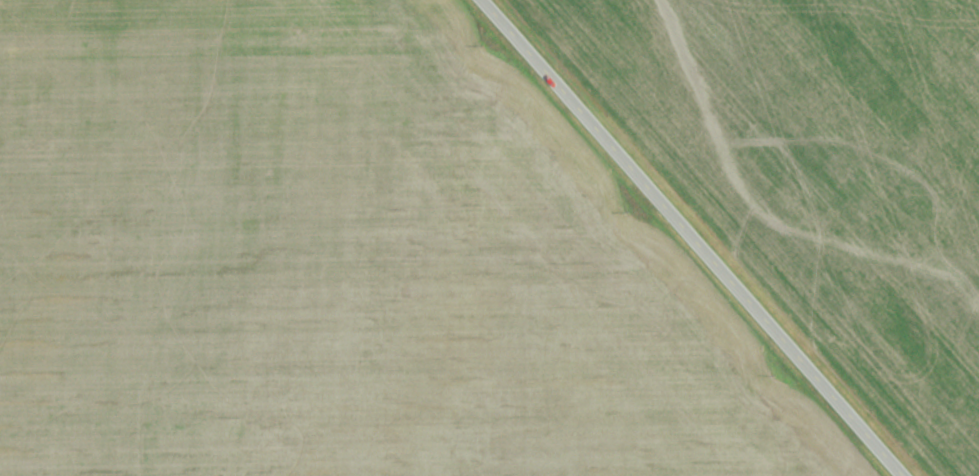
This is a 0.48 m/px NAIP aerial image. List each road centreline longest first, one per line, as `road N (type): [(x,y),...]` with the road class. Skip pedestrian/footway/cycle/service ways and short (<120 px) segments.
road 1 (secondary): [(904,475),(481,0)]

